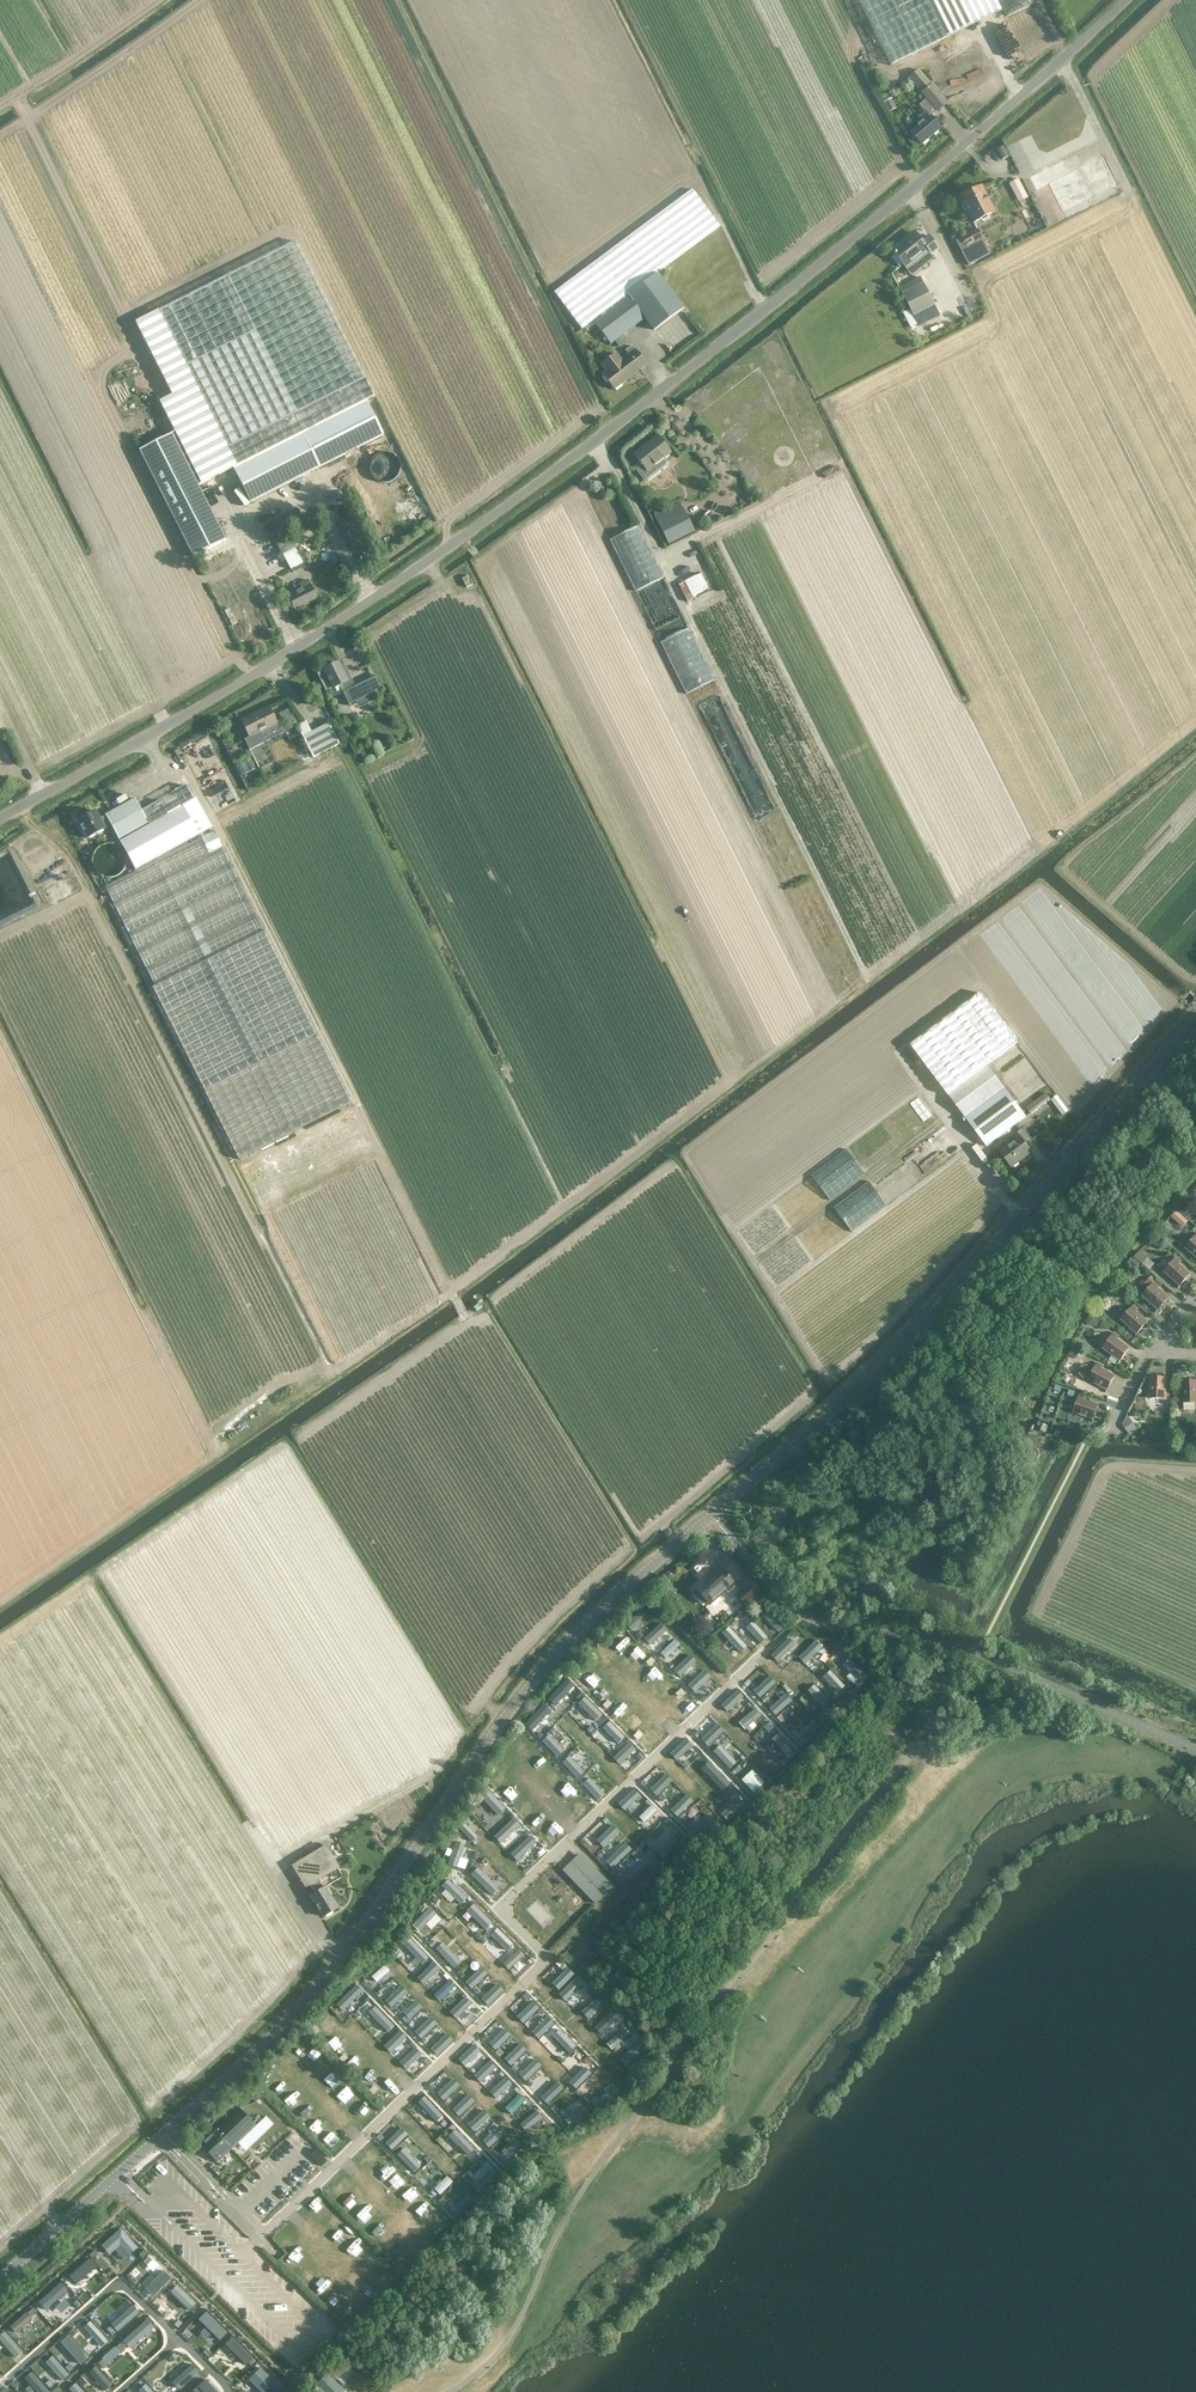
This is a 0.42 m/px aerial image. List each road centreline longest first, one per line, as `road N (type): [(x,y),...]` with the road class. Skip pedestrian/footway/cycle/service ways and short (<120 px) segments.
road 1 (tertiary): [(0,2279),(298,2007),(543,1671),(915,1332),(1195,1017)]
road 2 (unclassified): [(0,819),(296,648),(593,442),(924,179),(1125,0)]
road 3 (track): [(866,976),(618,474),(593,442)]

